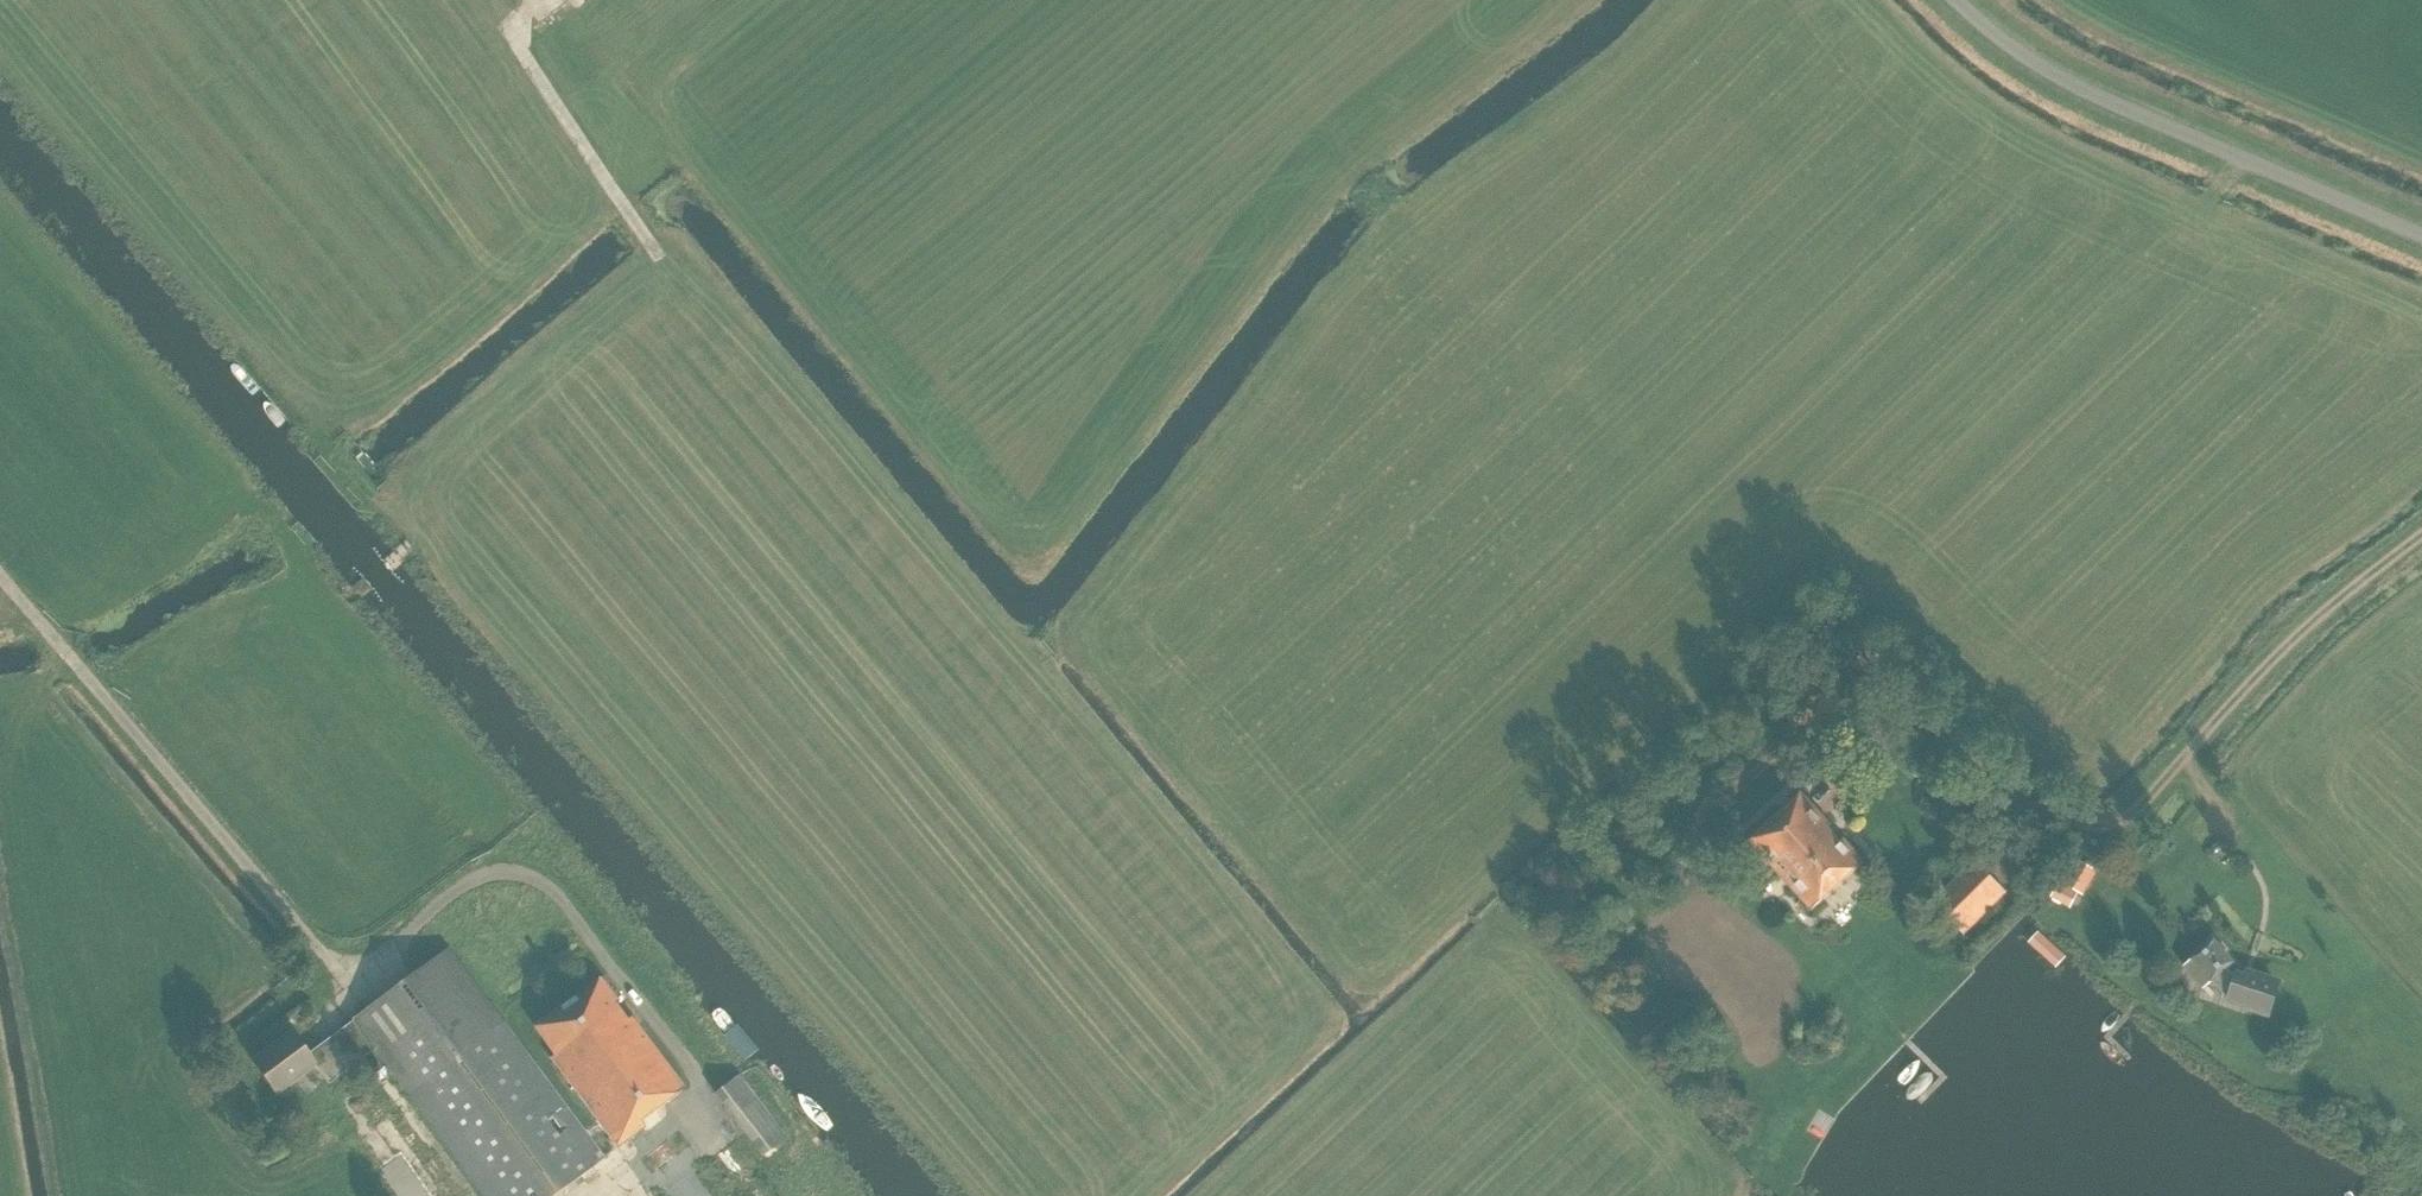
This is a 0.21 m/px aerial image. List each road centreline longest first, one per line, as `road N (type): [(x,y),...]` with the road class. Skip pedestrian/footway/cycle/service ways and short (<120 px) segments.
road 1 (track): [(2421,534),(2321,611),(2117,826),(2039,813),(1897,694)]
road 2 (unclassified): [(354,983),(0,576)]
road 3 (unclassified): [(1960,0),(2007,41),(2091,92),(2421,233)]

